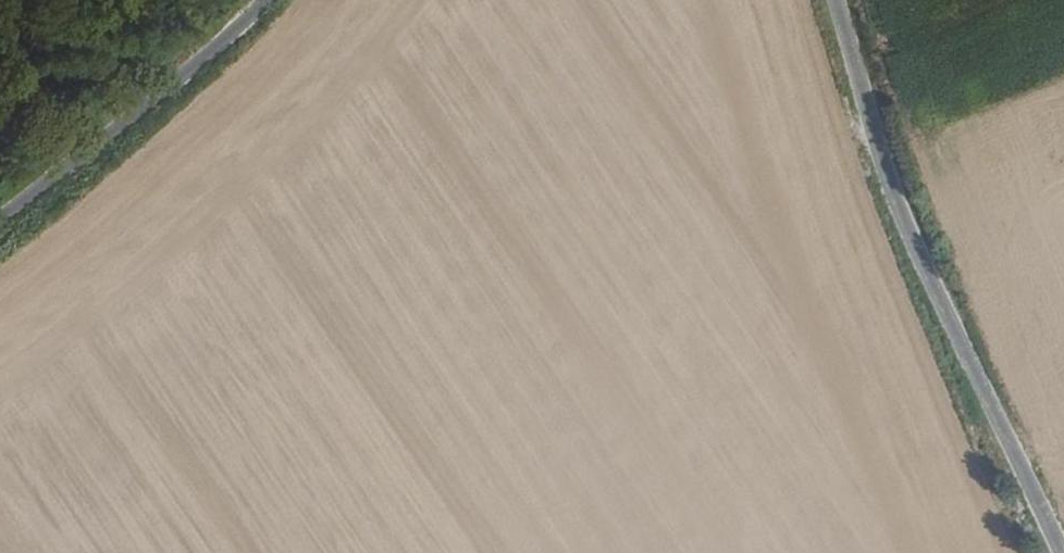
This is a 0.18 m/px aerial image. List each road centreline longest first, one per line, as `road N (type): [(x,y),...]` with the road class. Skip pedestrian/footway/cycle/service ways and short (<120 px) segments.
road 1 (track): [(838,0),(897,188),(1060,552)]
road 2 (track): [(267,0),(196,67),(0,219)]

